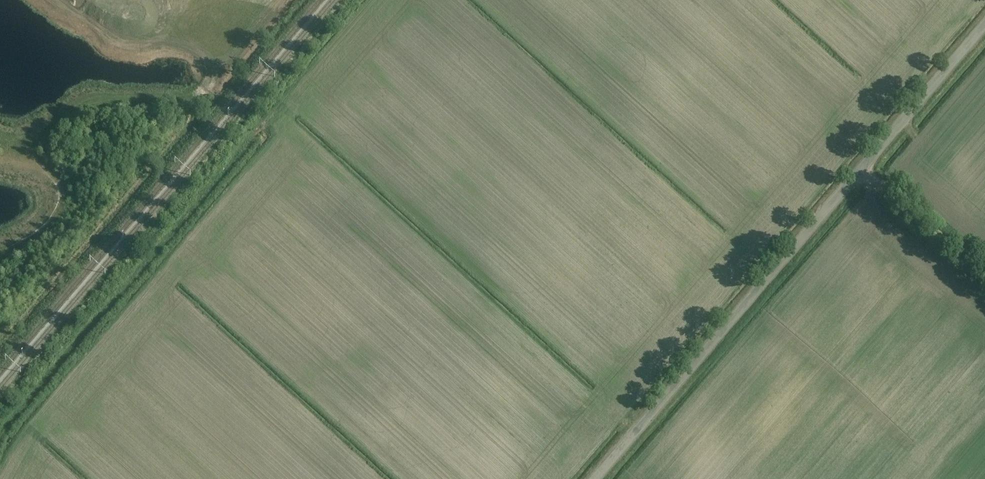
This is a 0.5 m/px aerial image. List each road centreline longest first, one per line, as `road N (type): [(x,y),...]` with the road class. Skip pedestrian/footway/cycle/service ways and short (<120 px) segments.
road 1 (tertiary): [(596,478),(984,27)]
road 2 (track): [(864,168),(984,272)]

